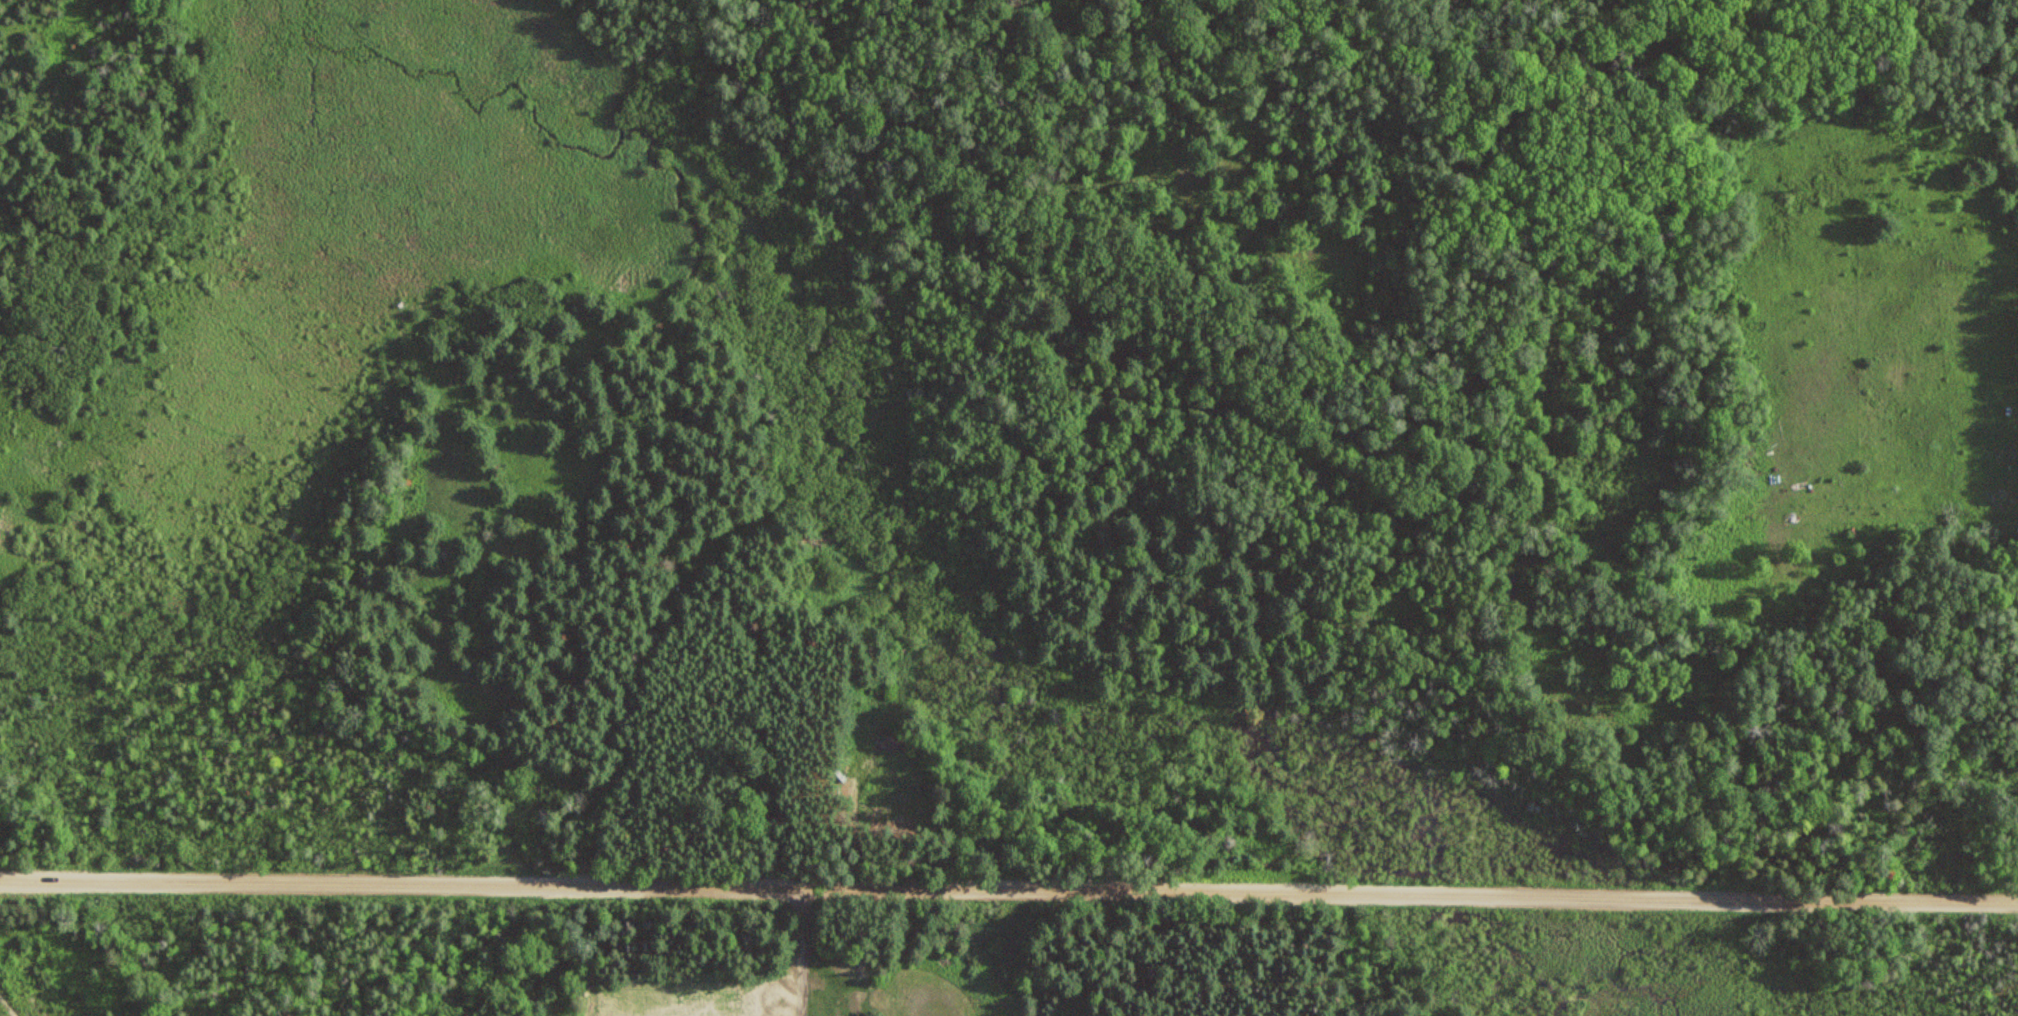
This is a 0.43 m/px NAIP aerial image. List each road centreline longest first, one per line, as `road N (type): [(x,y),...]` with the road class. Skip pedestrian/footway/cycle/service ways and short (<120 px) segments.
road 1 (residential): [(2017,902),(0,881)]

